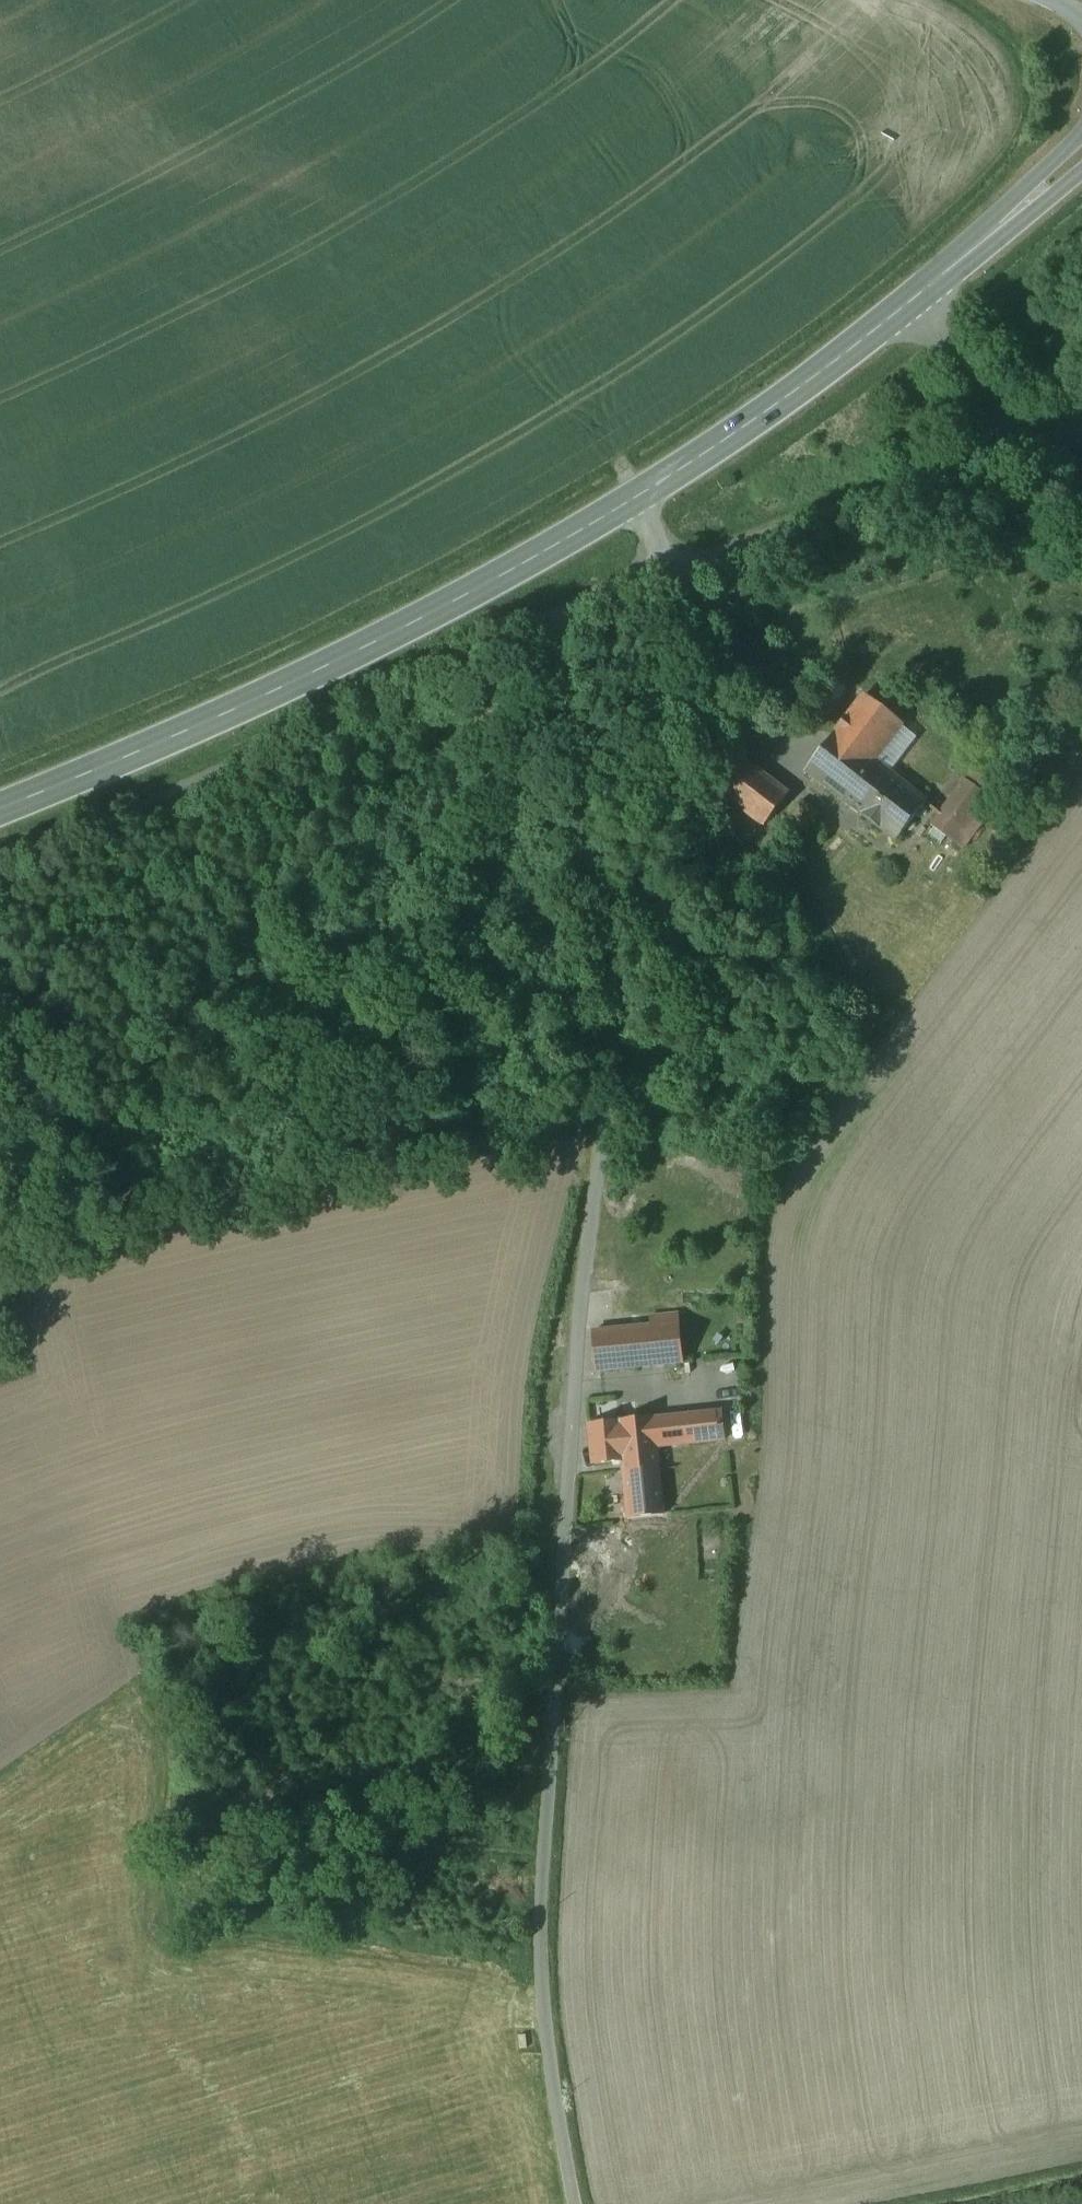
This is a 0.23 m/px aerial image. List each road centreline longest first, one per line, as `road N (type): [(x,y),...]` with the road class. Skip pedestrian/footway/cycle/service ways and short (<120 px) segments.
road 1 (secondary): [(0,807),(210,716),(533,558),(779,400),(916,299),(1081,149)]

